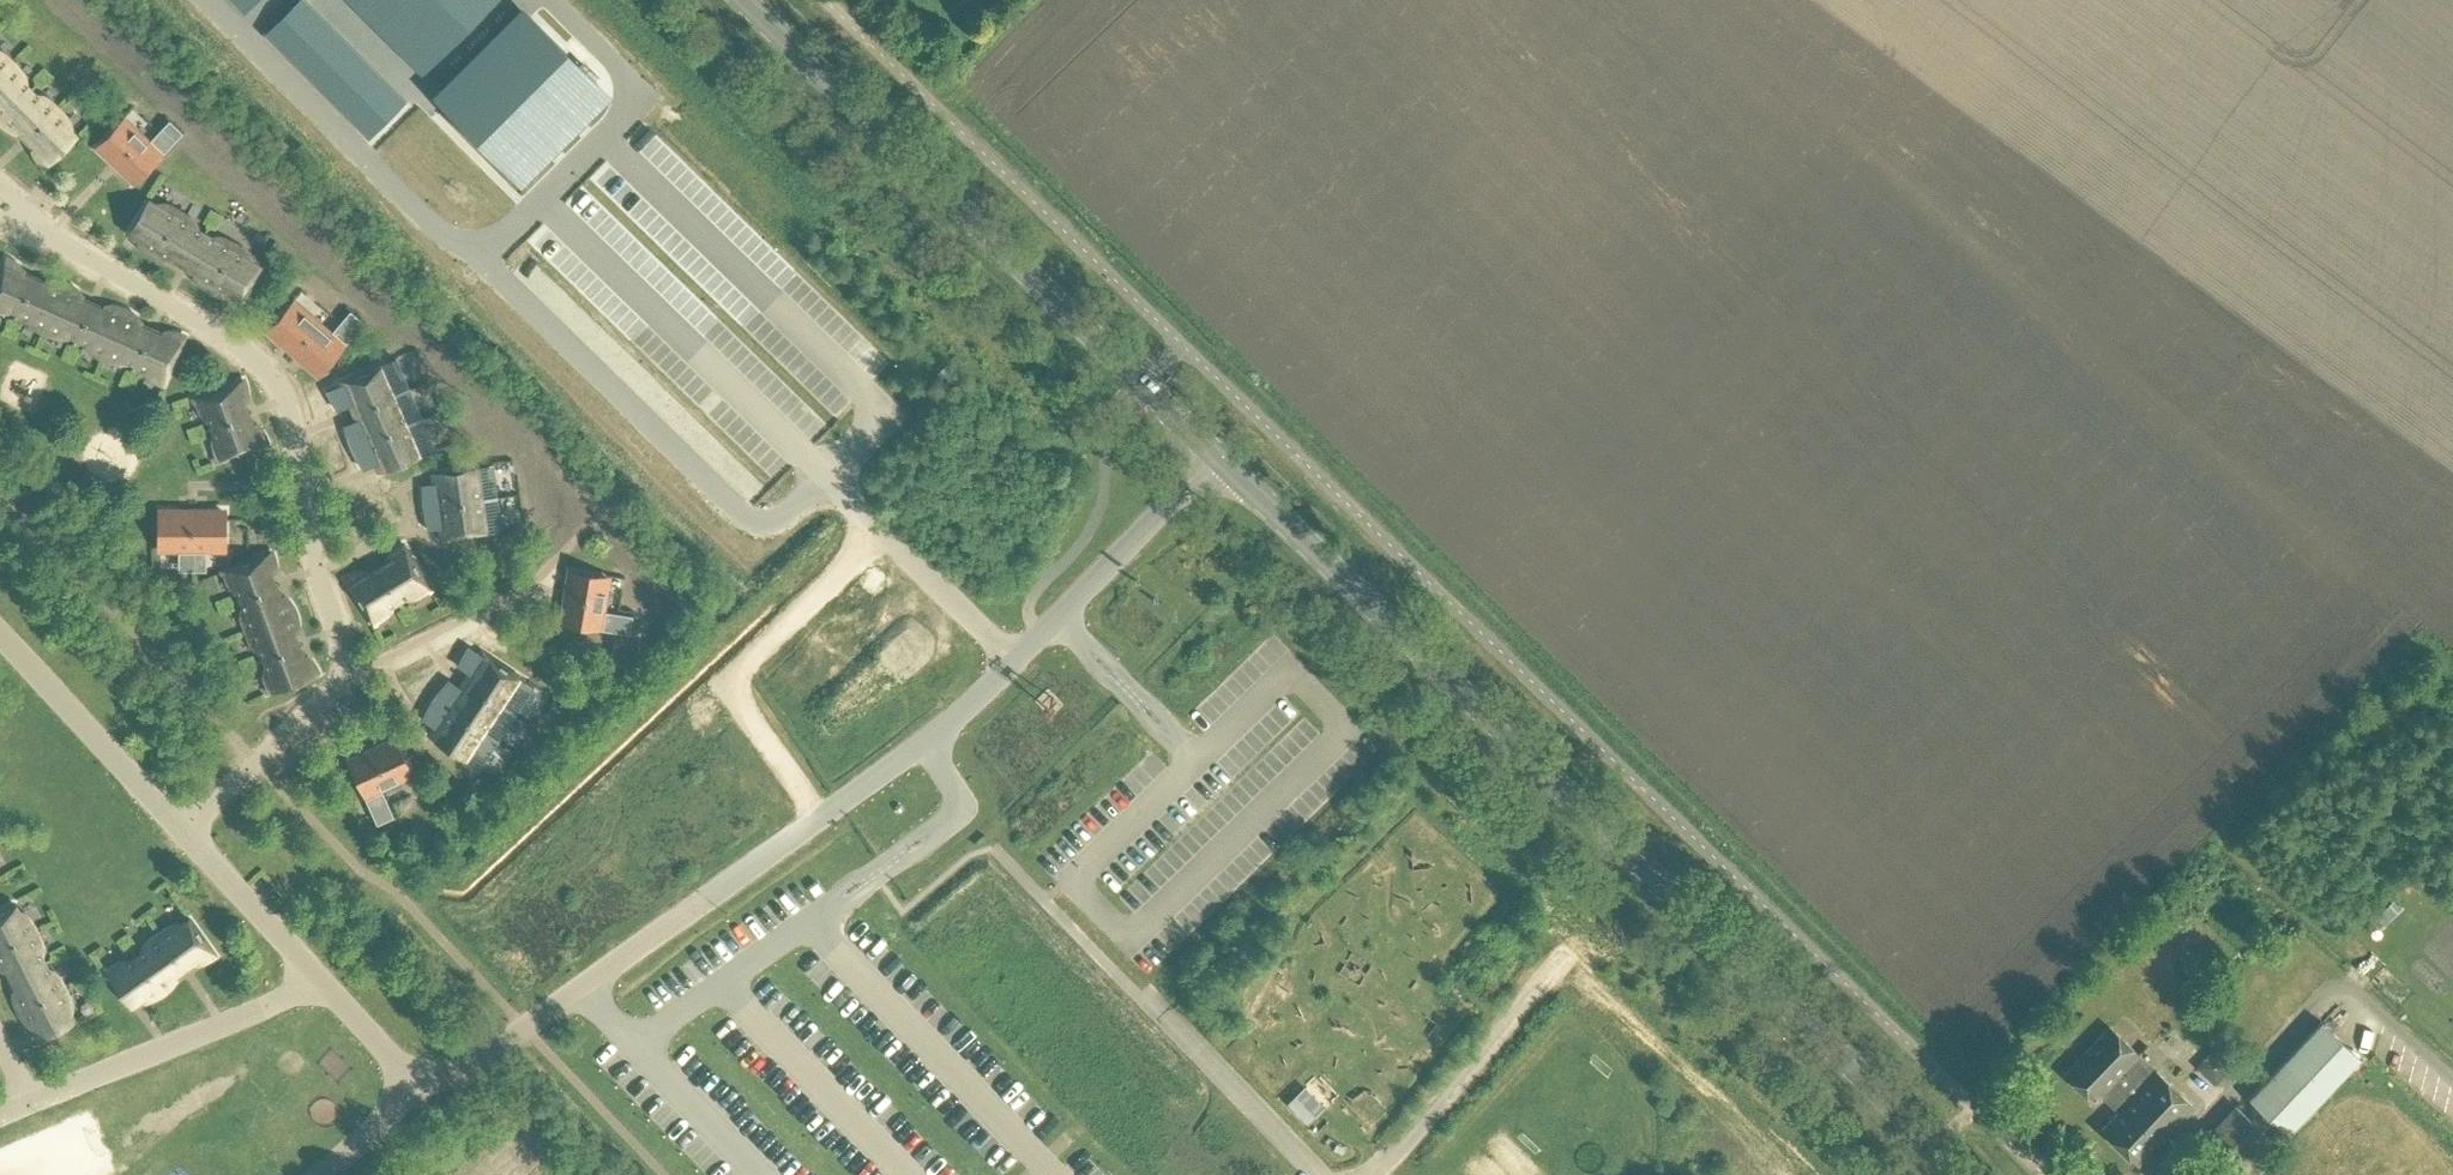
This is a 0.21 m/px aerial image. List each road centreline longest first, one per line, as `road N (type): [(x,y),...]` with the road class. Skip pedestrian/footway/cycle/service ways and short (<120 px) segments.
road 1 (secondary): [(1965,1174),(745,0)]

